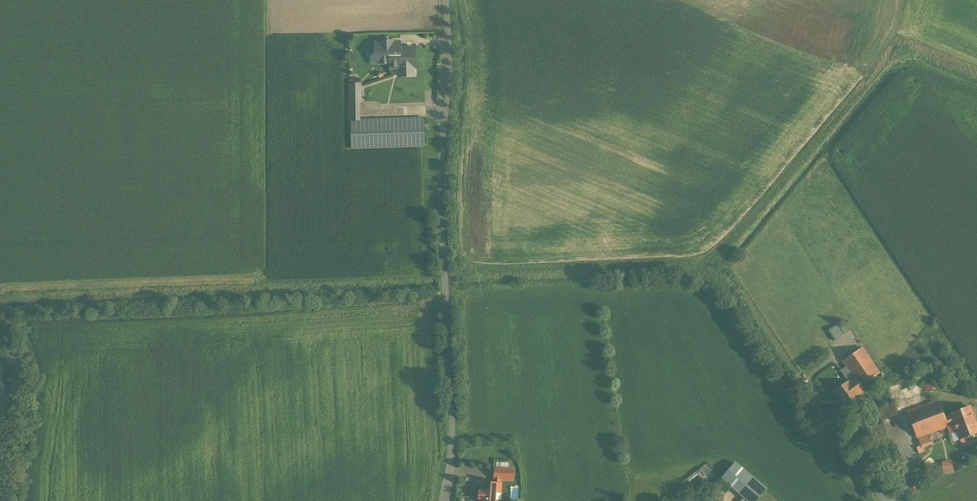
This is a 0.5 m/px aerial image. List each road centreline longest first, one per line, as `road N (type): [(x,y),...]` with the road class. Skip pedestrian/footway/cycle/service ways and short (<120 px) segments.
road 1 (track): [(445,500),(452,379),(442,212),(445,0)]

